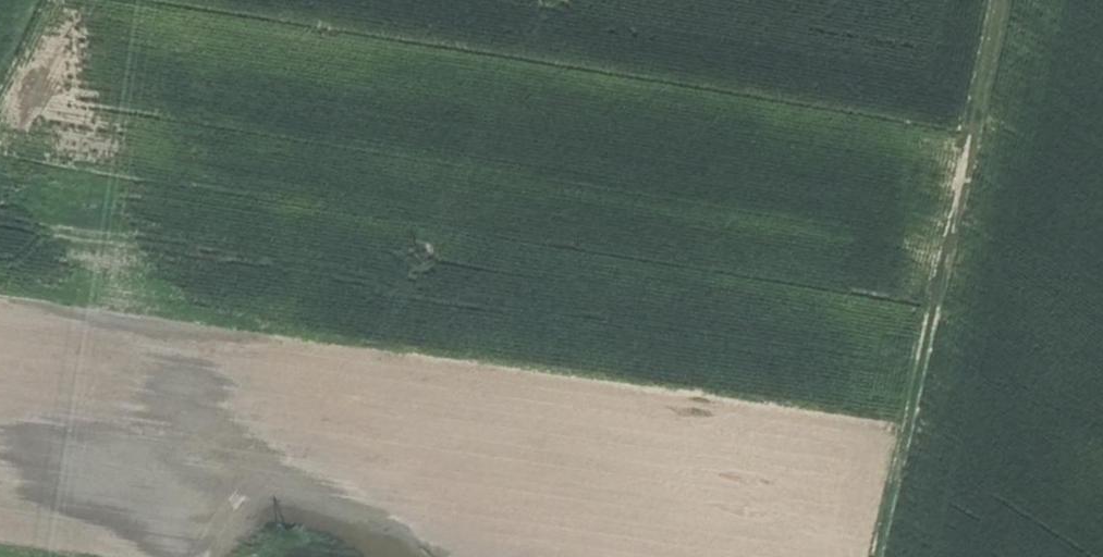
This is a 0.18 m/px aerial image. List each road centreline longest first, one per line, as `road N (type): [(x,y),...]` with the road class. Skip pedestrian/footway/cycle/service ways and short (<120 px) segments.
road 1 (track): [(999,0),(869,556)]

